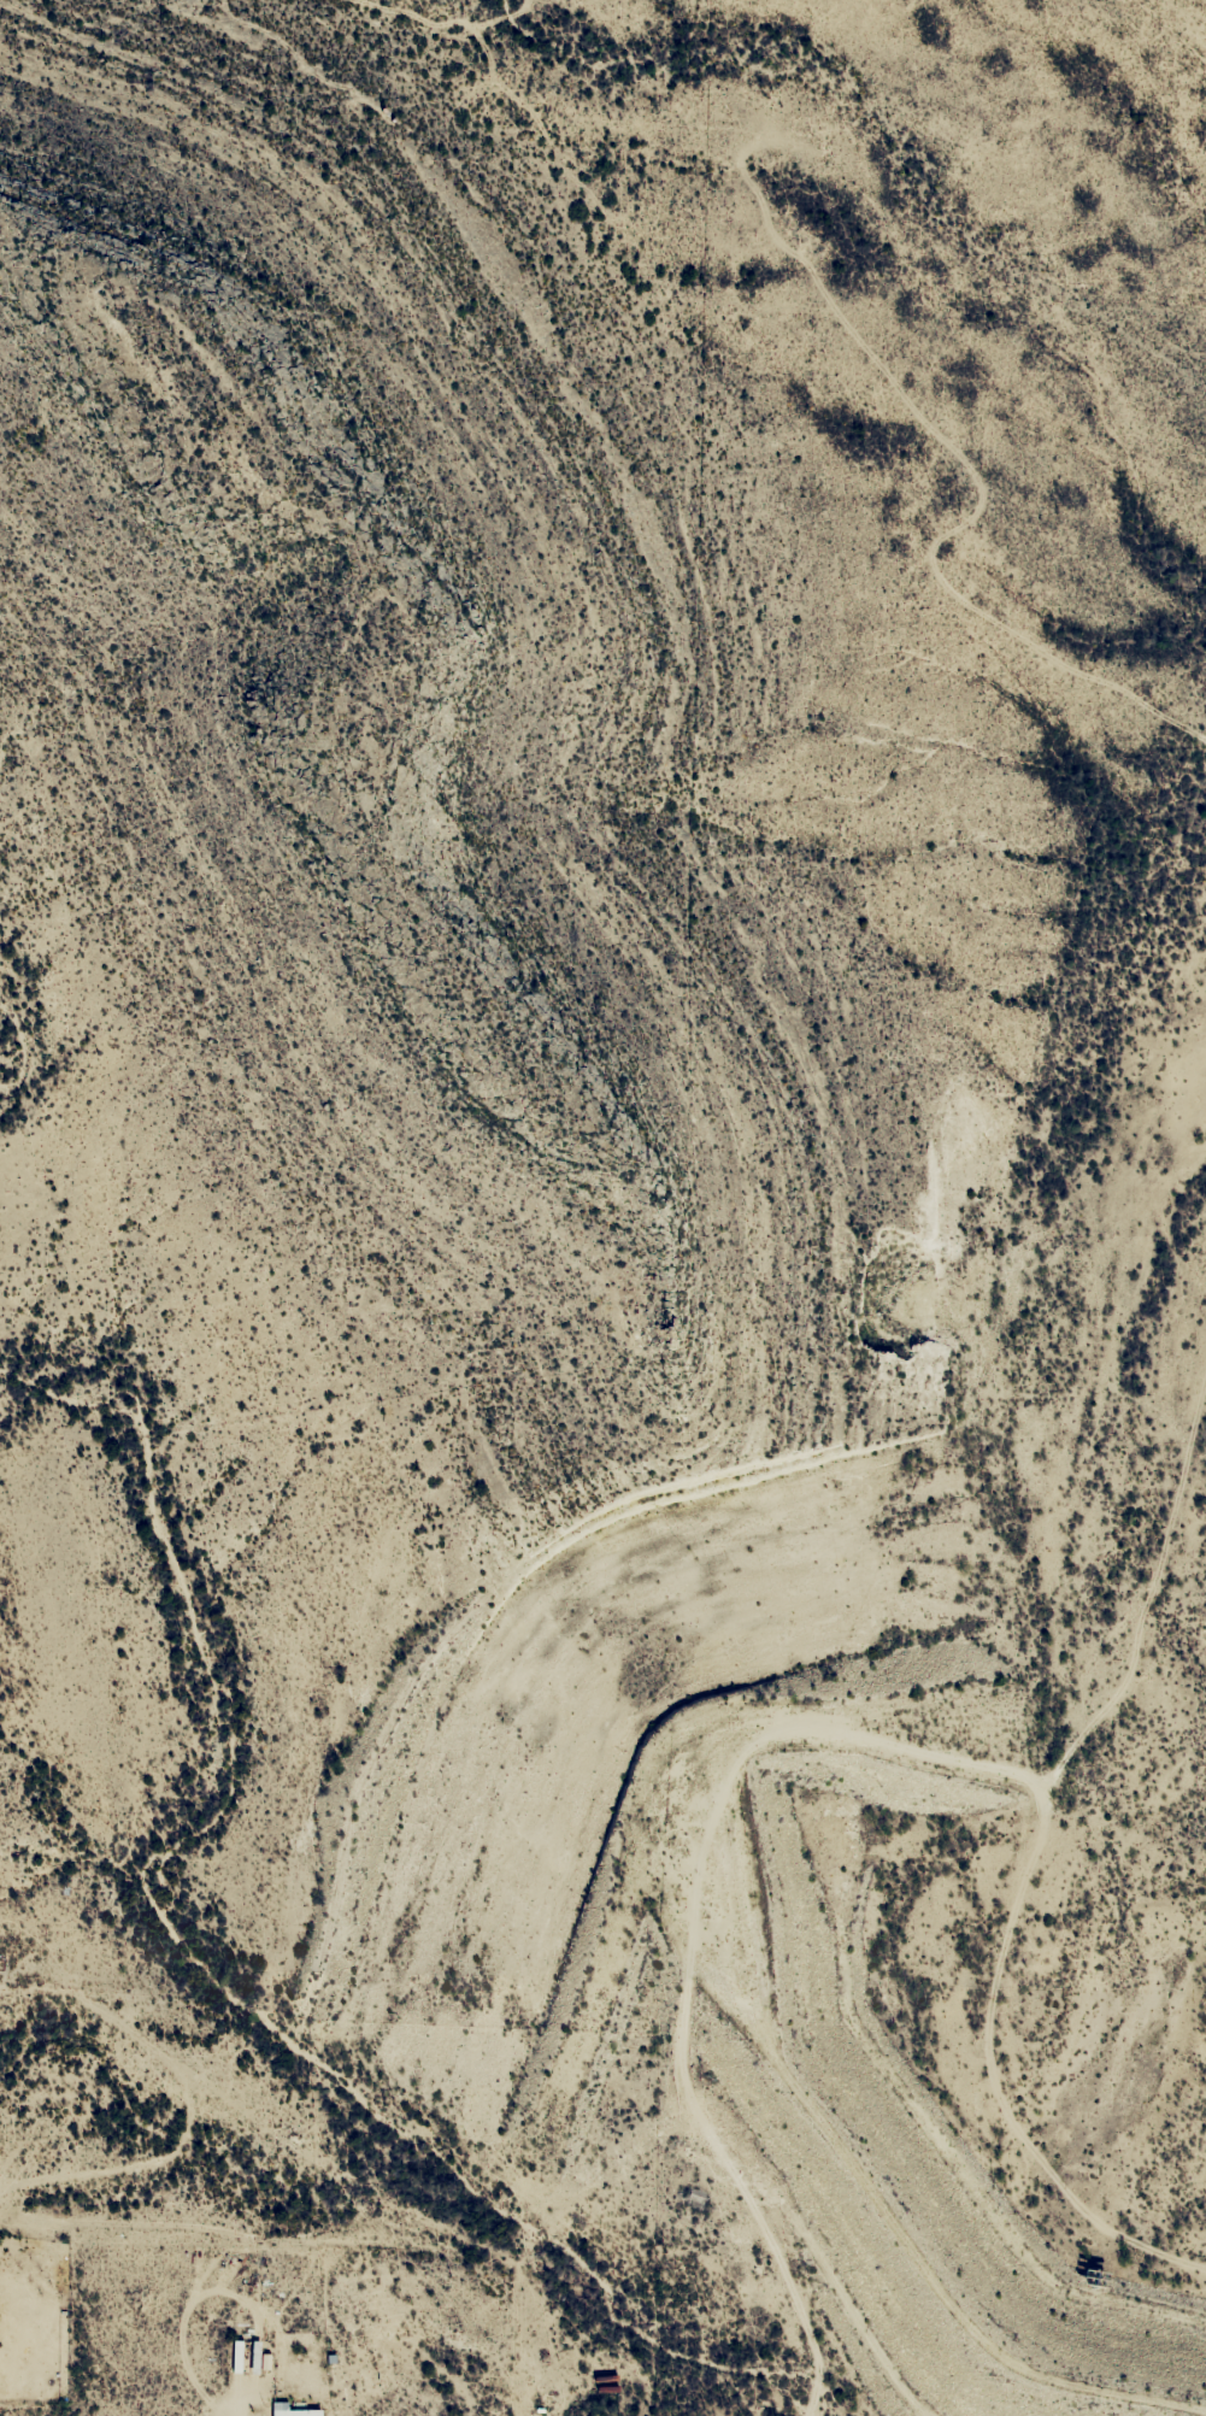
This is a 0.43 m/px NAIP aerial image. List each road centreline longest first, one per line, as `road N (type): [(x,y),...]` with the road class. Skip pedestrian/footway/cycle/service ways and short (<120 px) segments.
road 1 (track): [(775,2415),(775,2323),(722,2175)]

